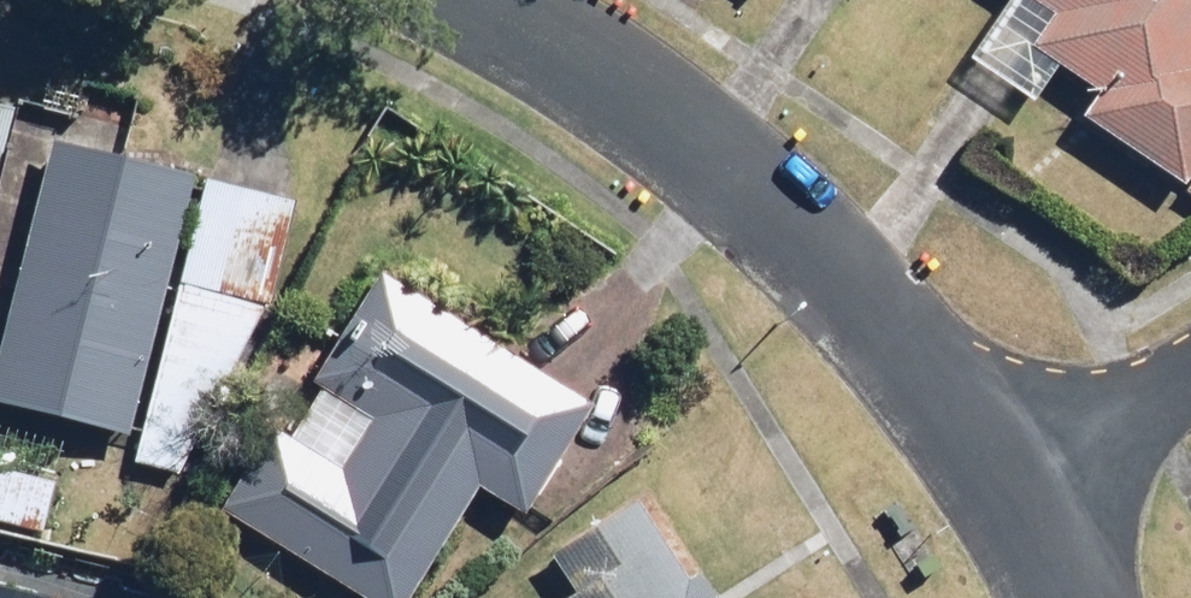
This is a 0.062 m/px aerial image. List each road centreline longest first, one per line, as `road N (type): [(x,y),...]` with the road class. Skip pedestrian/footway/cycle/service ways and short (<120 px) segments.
road 1 (residential): [(495,0),(532,14),(747,196),(1018,488)]
road 2 (residential): [(1018,488),(1190,378)]
road 3 (residential): [(1018,488),(1069,597)]

